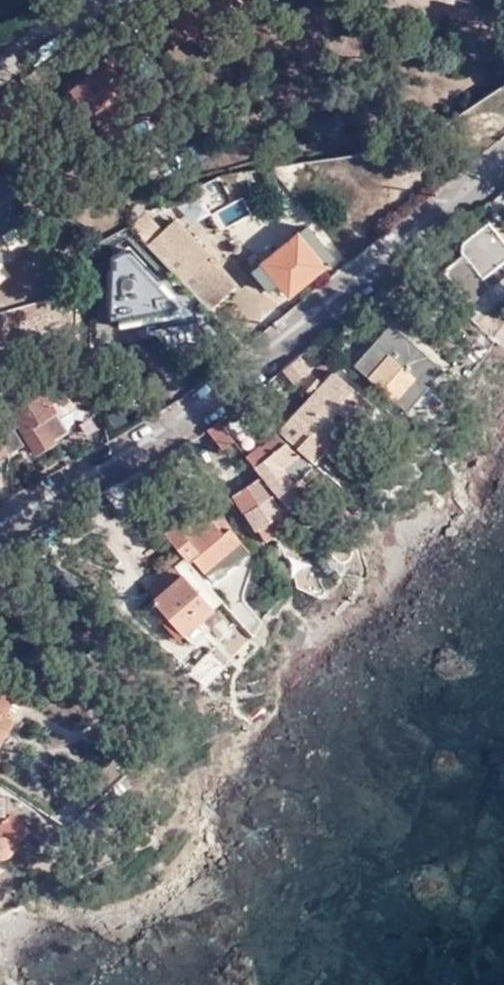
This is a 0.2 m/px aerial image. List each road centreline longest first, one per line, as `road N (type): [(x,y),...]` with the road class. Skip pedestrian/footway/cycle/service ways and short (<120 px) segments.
road 1 (residential): [(0,520),(217,406),(503,164)]

